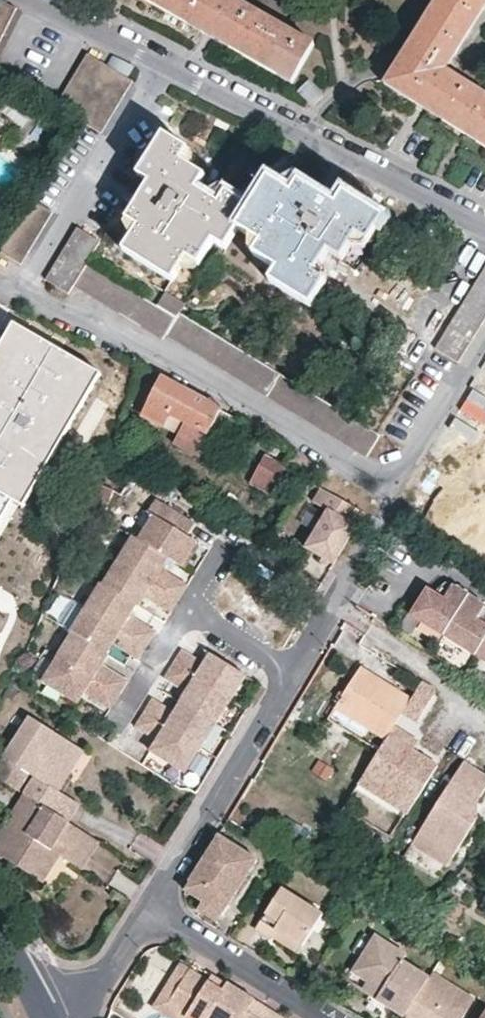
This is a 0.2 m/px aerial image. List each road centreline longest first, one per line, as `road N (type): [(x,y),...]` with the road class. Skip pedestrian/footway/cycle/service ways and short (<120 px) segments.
road 1 (residential): [(484,340),(389,480),(179,364),(20,295)]
road 2 (residential): [(156,61),(484,232)]
road 3 (residential): [(146,908),(289,671)]
road 4 (residential): [(20,295),(156,61)]
road 5 (residential): [(323,1017),(146,908)]
road 6 (residential): [(191,606),(221,556),(238,554),(258,556),(332,603)]
road 7 (residential): [(146,908),(96,987),(40,1009)]
road 8 (residential): [(30,0),(156,61)]
road 9 (residential): [(122,718),(191,606)]

